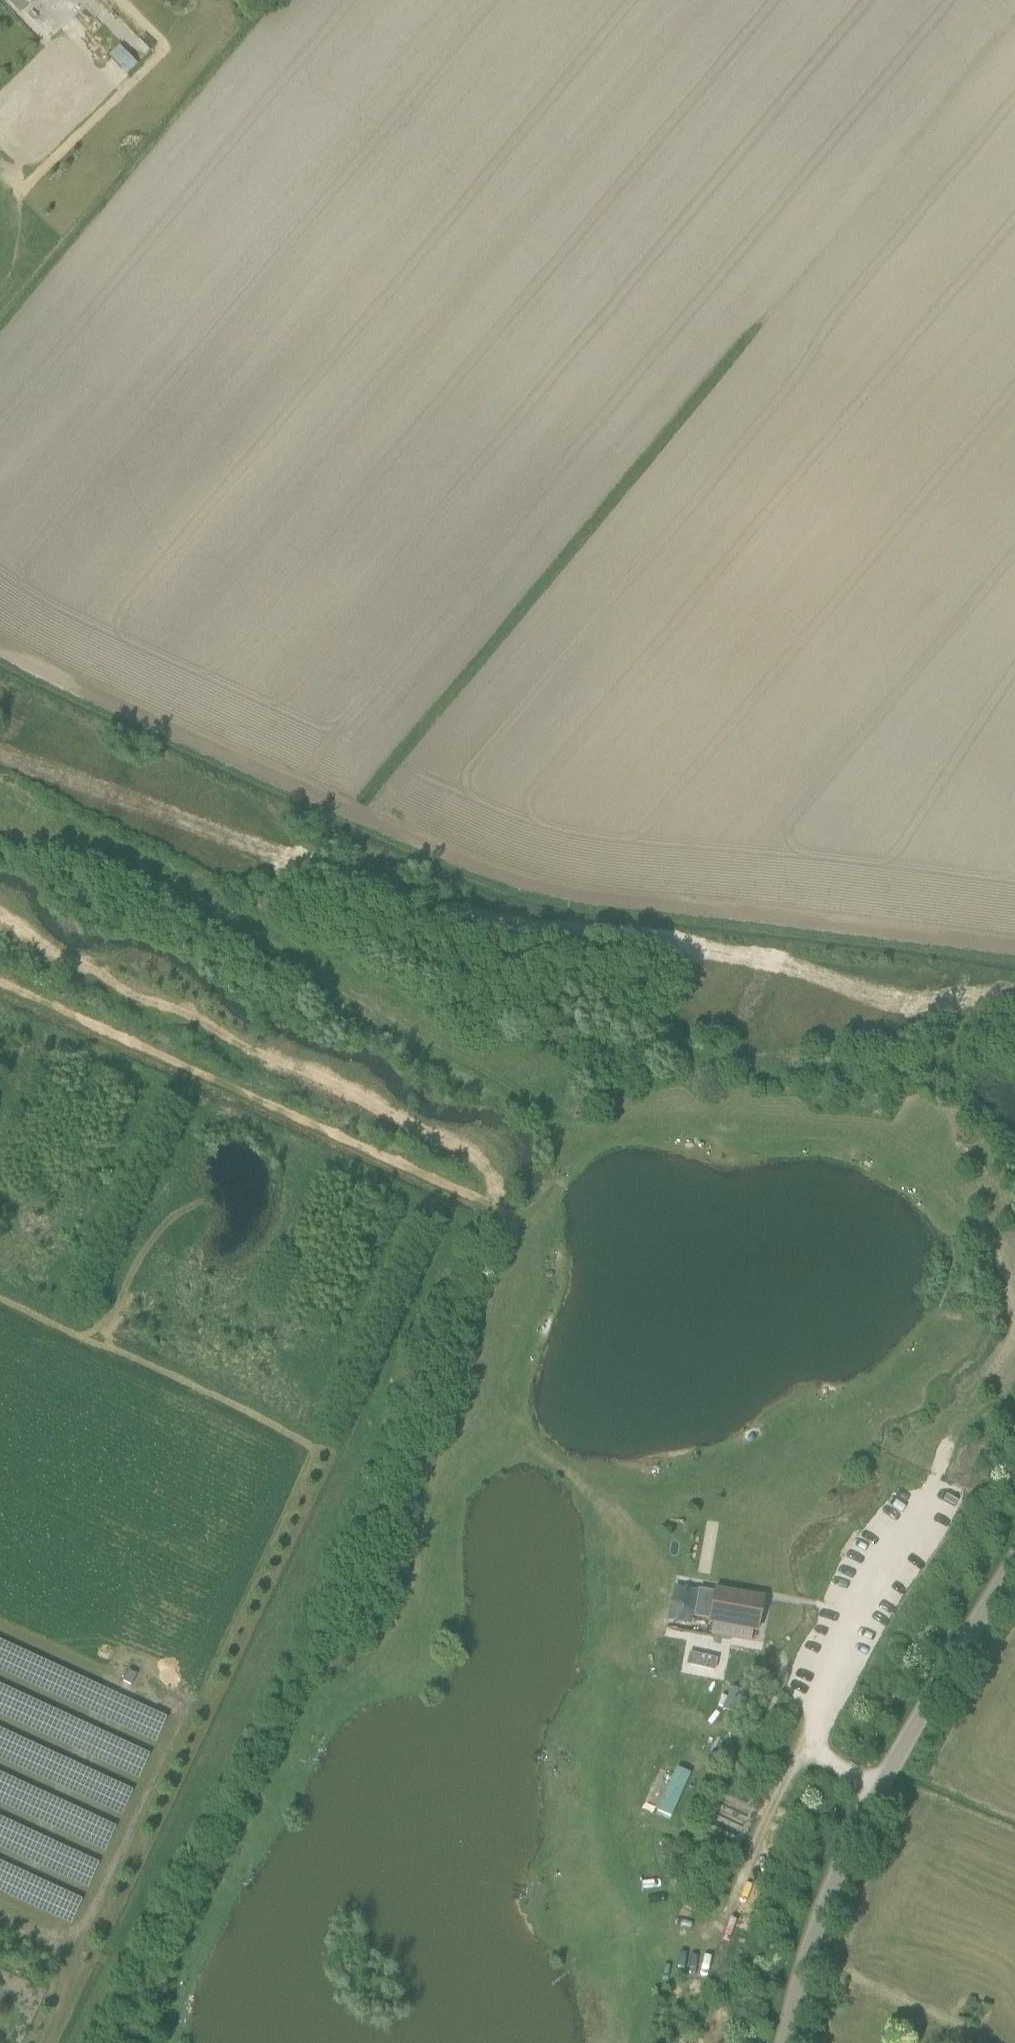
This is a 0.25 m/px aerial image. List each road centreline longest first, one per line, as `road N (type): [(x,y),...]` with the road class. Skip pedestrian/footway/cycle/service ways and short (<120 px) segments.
road 1 (unclassified): [(789,2042),(814,1931),(844,1846),(1014,1559)]
road 2 (track): [(695,1925),(728,1913),(765,1818),(809,1747)]

